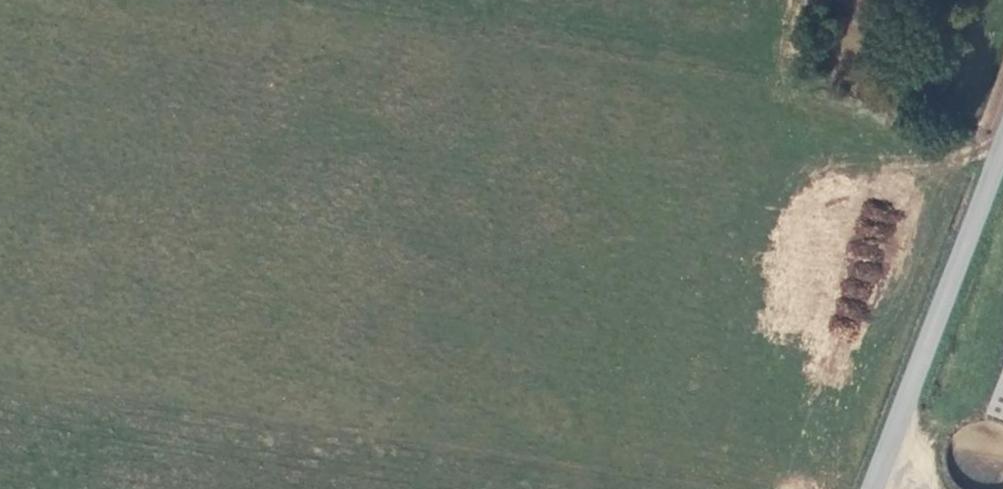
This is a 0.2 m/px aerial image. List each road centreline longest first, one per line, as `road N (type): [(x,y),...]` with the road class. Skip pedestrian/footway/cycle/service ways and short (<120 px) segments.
road 1 (tertiary): [(1002,146),(871,488)]

